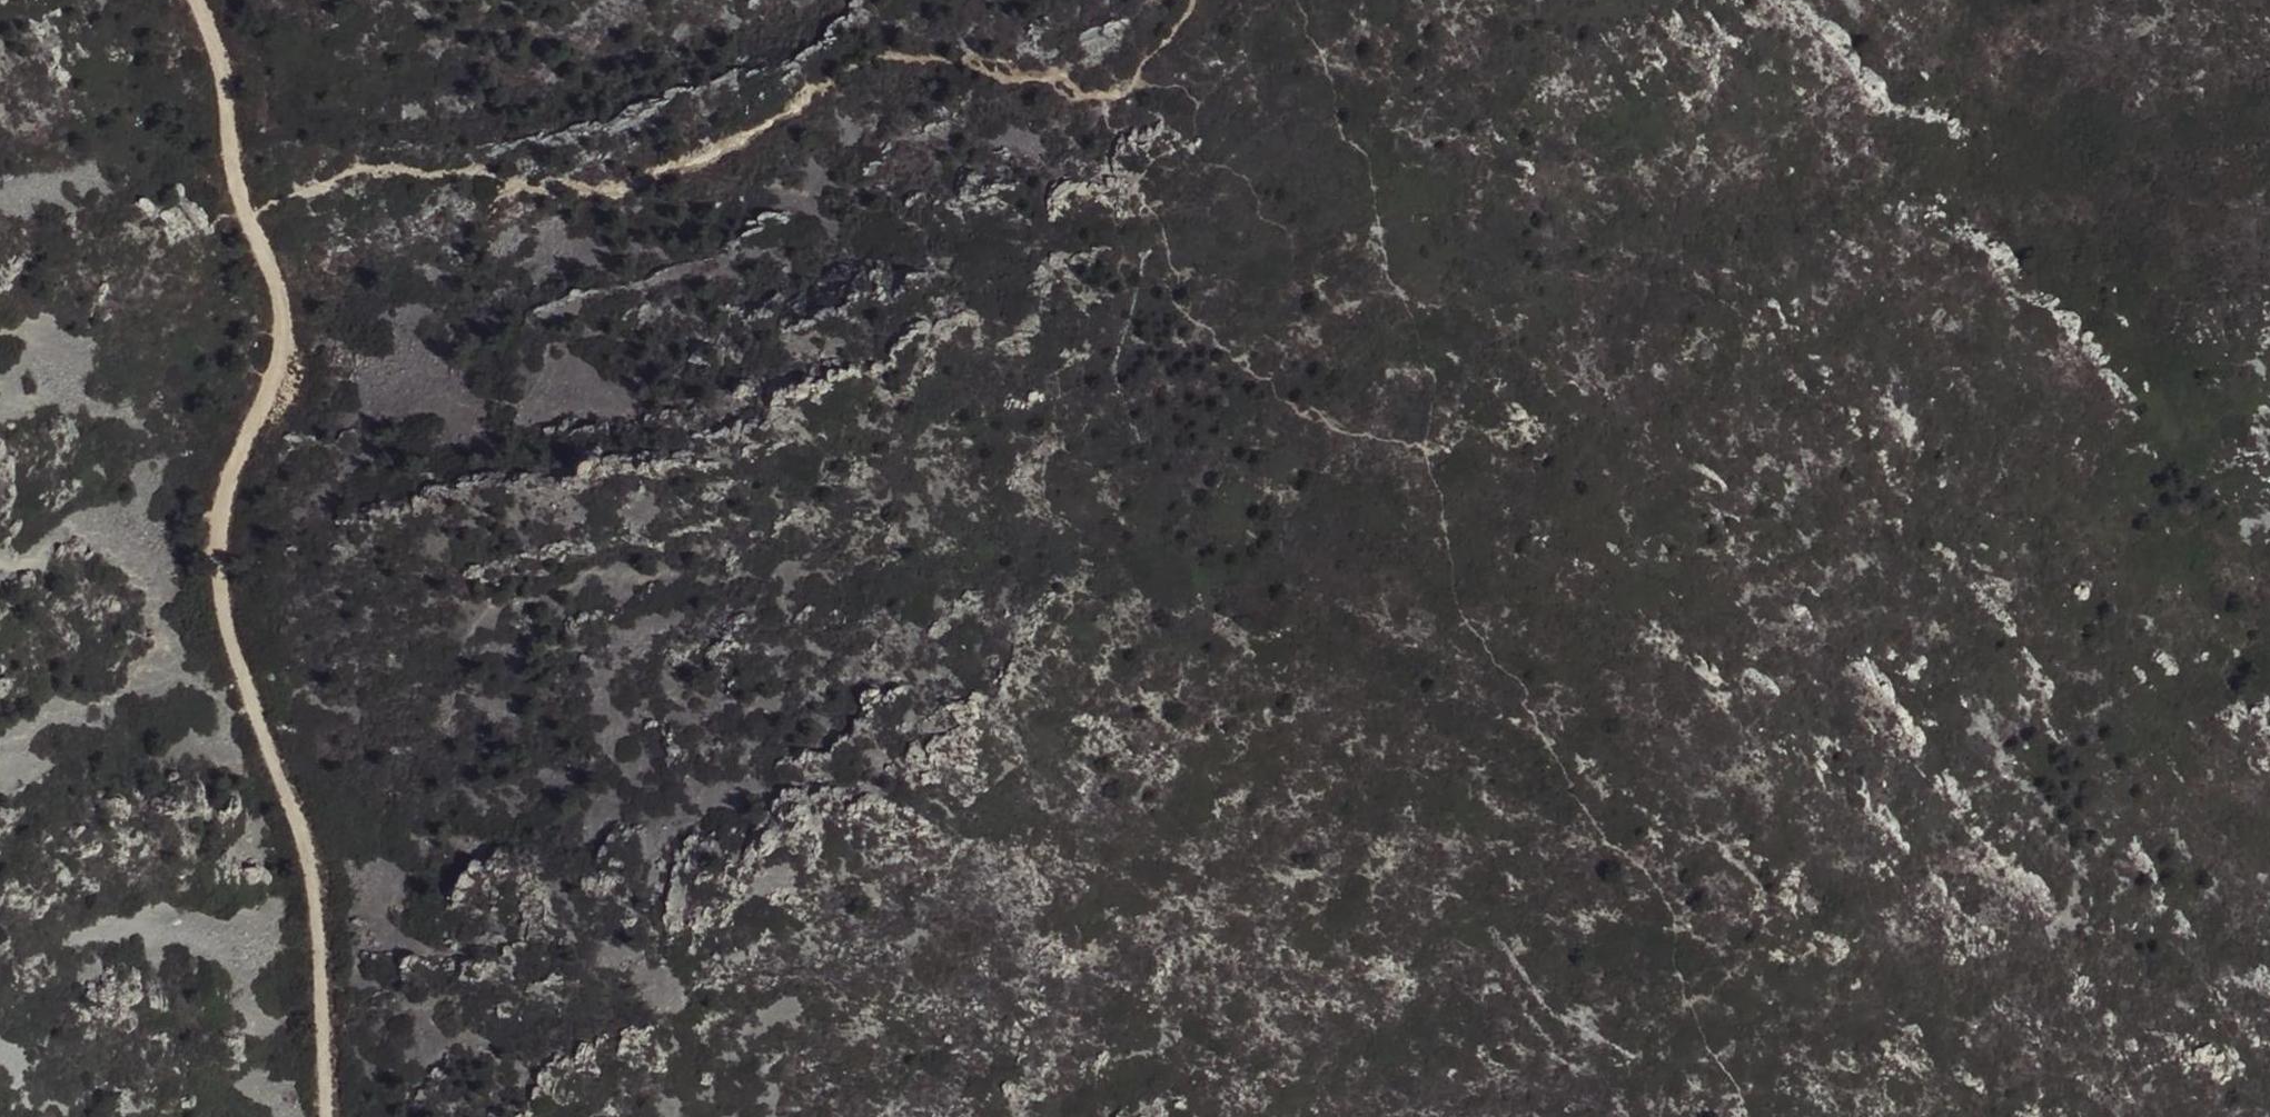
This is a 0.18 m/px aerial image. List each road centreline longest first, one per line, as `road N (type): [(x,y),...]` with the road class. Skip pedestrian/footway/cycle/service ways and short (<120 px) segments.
road 1 (track): [(192,0),(222,58),(229,159),(245,214),(281,291),(284,354),(218,510),(216,590),(267,759),(307,857),(328,1116)]

